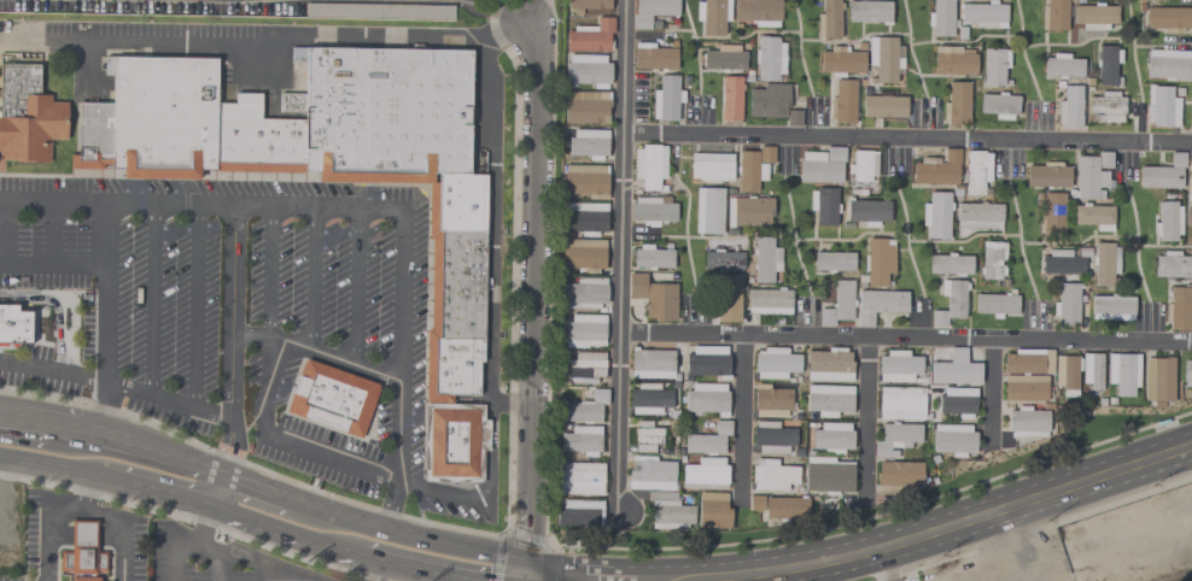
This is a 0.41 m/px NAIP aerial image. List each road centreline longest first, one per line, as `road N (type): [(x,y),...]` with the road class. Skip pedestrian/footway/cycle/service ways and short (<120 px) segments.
road 1 (secondary): [(1191,434),(845,546),(635,571)]
road 2 (residential): [(620,334),(1191,344)]
road 3 (residential): [(624,136),(1191,143)]
road 4 (residential): [(532,567),(537,65),(528,23)]
road 5 (residential): [(624,512),(617,495),(626,0)]
road 6 (secondary): [(779,580),(851,569),(1191,458)]
road 7 (secondary): [(532,567),(384,533),(221,471)]
road 8 (residential): [(738,501),(741,335)]
road 9 (residential): [(865,501),(867,338)]
road 10 (secondary): [(210,507),(361,554)]

